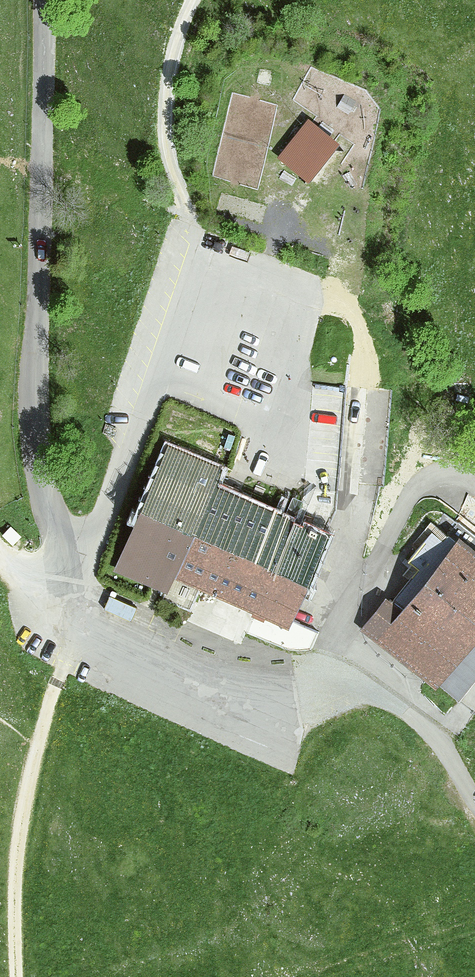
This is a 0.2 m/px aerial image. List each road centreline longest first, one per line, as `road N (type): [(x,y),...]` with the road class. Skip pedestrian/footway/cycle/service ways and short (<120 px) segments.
road 1 (unclassified): [(474,800),(433,735),(387,702),(344,687),(238,697),(134,656),(85,620),(46,498),(36,415),(46,0)]
road 2 (track): [(194,0),(176,43),(165,129),(197,240)]
road 3 (track): [(11,976),(25,817),(41,742)]
road 4 (track): [(41,742),(85,620)]

